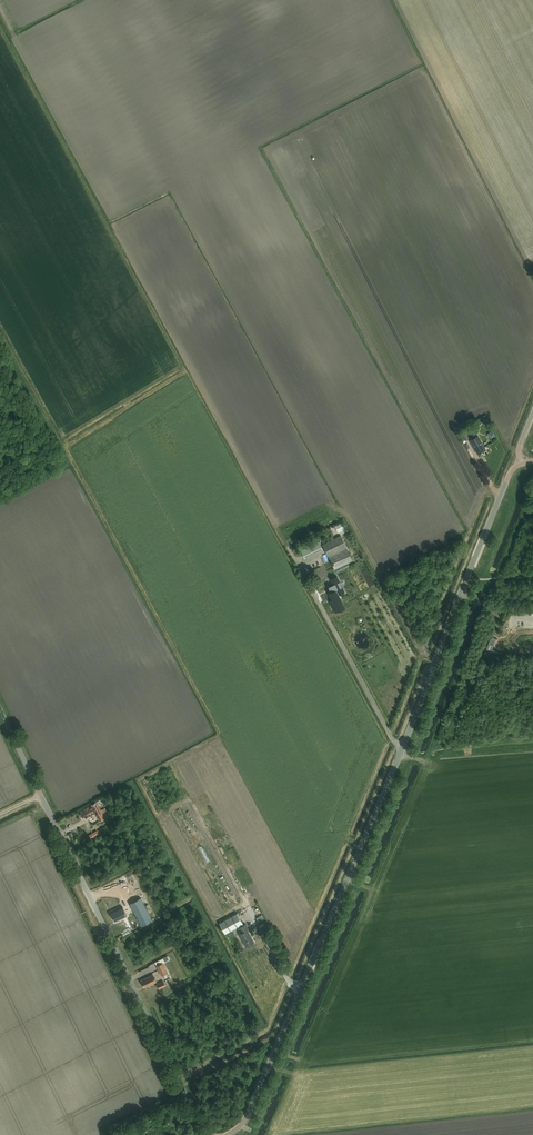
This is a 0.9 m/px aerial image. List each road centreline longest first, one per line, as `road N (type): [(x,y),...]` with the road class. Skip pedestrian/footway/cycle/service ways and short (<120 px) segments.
road 1 (unclassified): [(228,1134),(245,1118),(521,463)]
road 2 (track): [(295,559),(14,40)]
road 3 (unclassified): [(207,1134),(0,713)]

